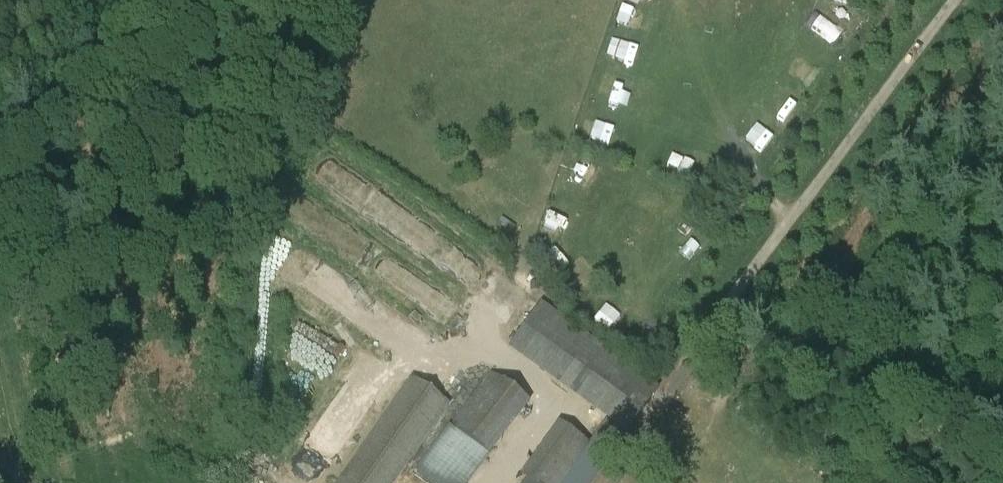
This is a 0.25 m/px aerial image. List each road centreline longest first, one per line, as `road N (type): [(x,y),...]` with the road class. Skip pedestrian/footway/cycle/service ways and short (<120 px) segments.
road 1 (track): [(724,310),(953,0)]
road 2 (track): [(1002,419),(849,356),(737,333),(724,310)]
road 3 (track): [(602,482),(724,310)]

